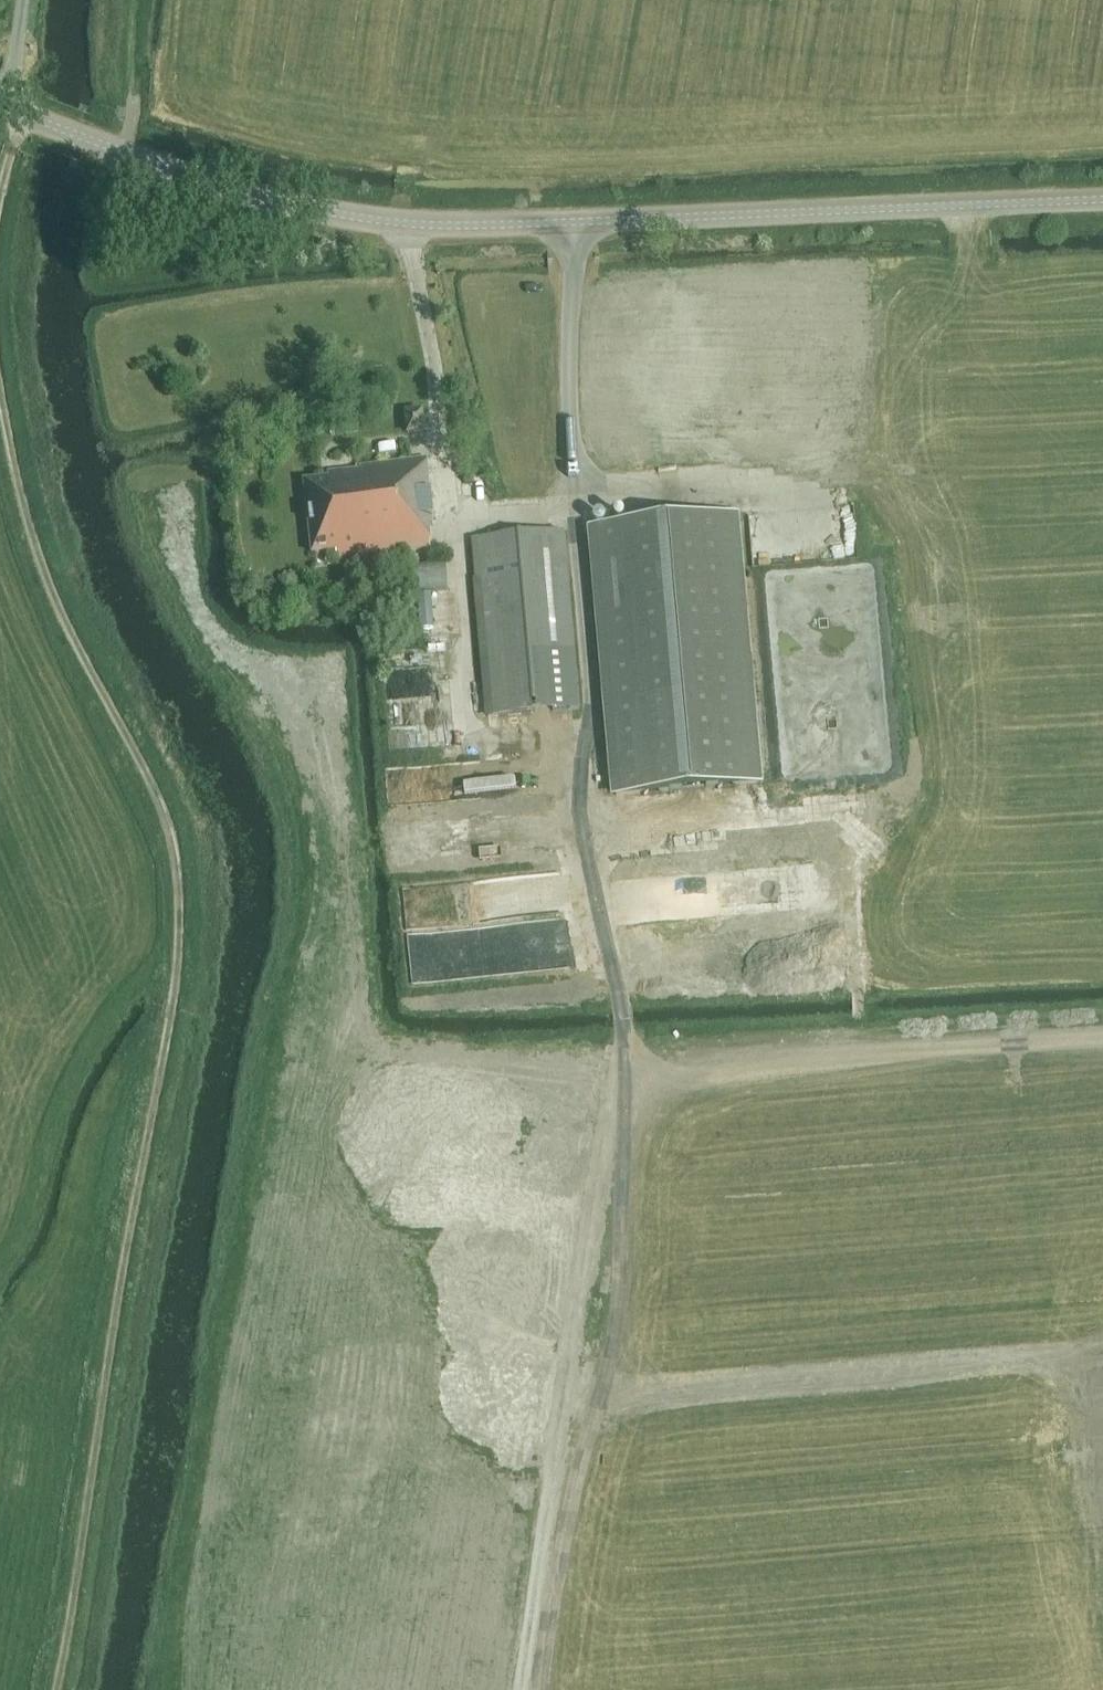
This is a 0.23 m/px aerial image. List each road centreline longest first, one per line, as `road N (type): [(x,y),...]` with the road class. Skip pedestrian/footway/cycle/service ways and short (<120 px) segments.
road 1 (tertiary): [(1102,196),(573,223),(411,223),(233,189),(0,105)]
road 2 (track): [(523,1689),(625,1038),(566,734),(464,743)]
road 3 (track): [(878,848),(839,811),(585,831)]

